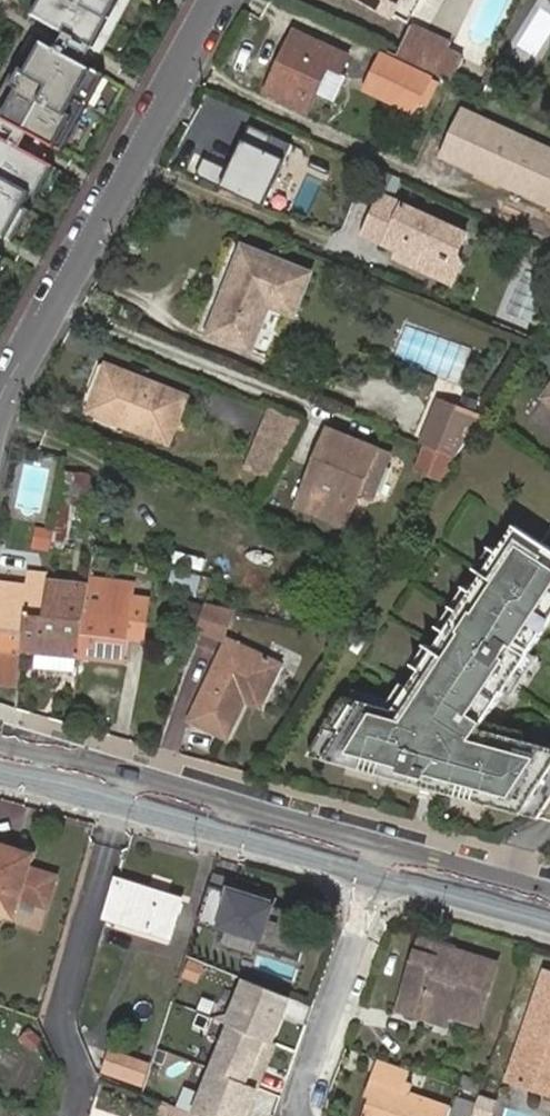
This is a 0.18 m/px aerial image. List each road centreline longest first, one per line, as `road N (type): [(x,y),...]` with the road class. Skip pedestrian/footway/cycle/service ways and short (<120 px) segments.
road 1 (residential): [(219,0),(0,405)]
road 2 (residential): [(124,794),(63,1012),(82,1083),(72,1115)]
road 3 (tertiary): [(124,794),(382,864)]
road 4 (residential): [(382,864),(299,1107),(303,1115)]
road 5 (tertiary): [(382,864),(549,911)]
road 6 (tertiary): [(0,761),(124,794)]

